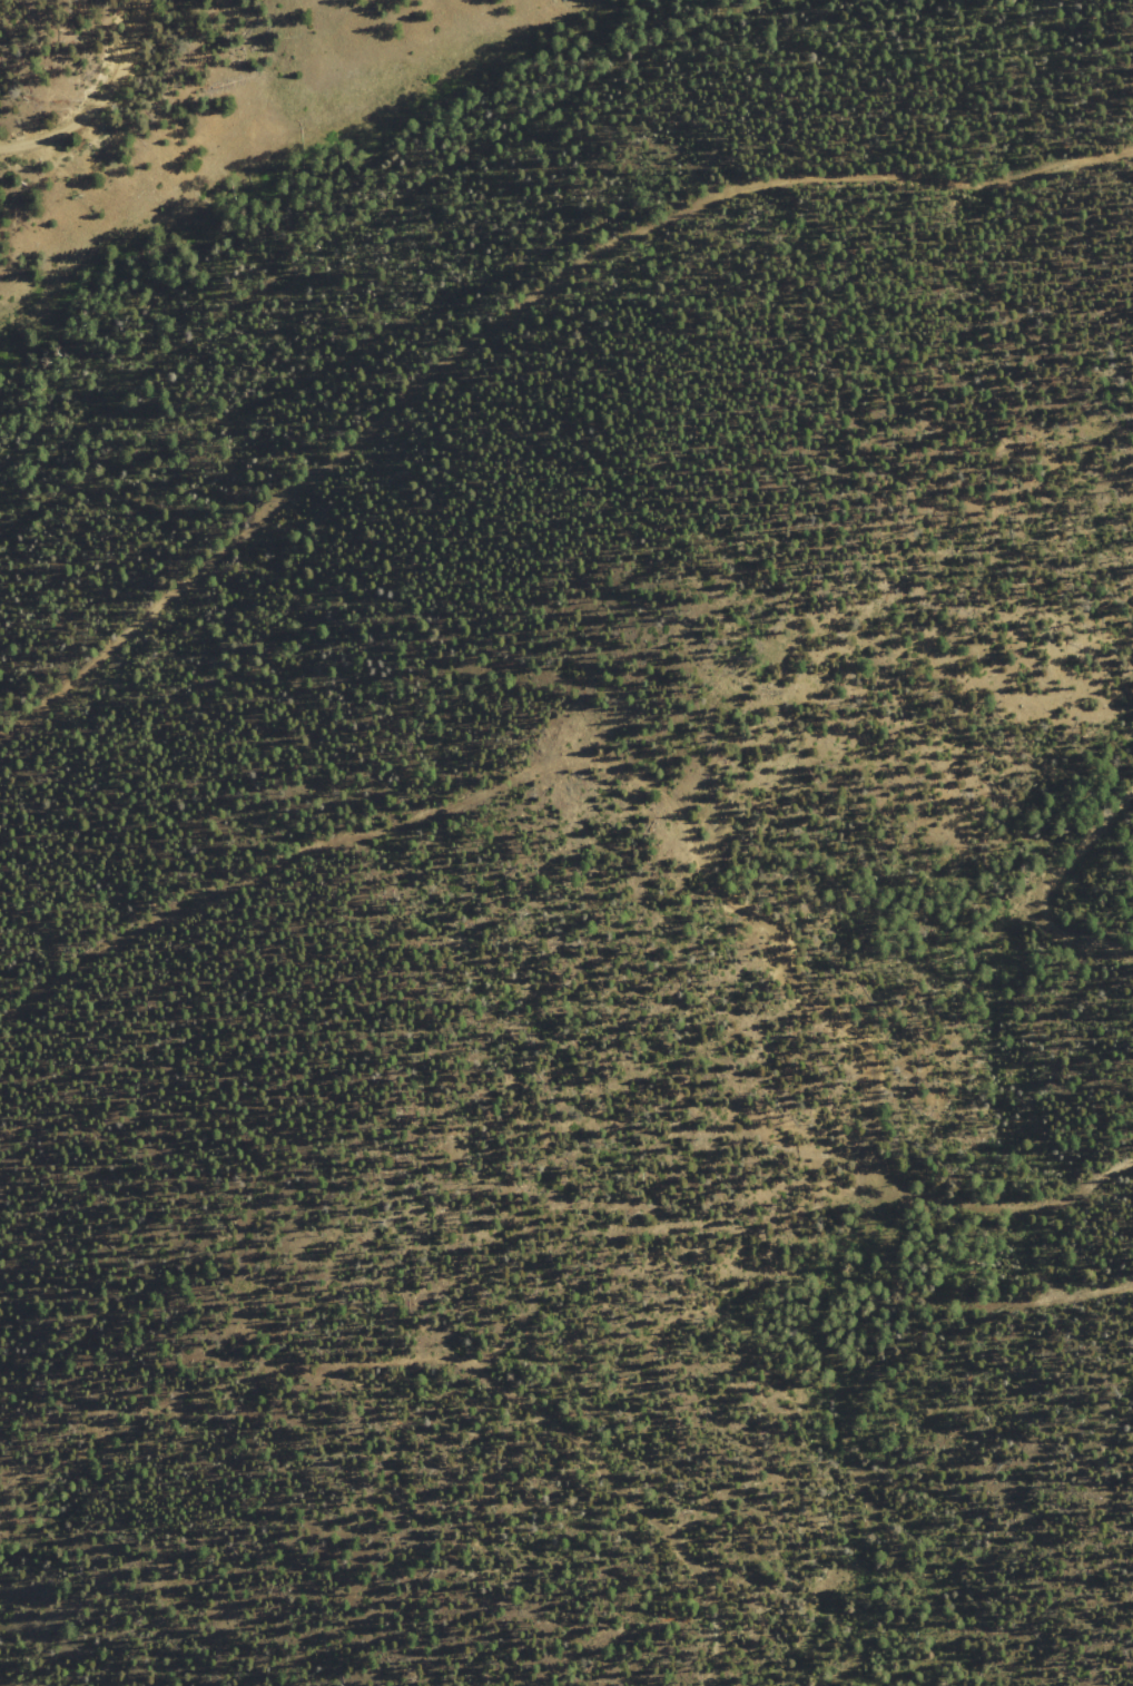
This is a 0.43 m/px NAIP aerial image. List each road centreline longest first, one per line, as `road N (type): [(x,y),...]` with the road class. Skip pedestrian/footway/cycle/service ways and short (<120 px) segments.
road 1 (track): [(0,785),(561,321),(849,178),(1132,108)]
road 2 (track): [(0,127),(23,126),(147,37),(174,0)]

